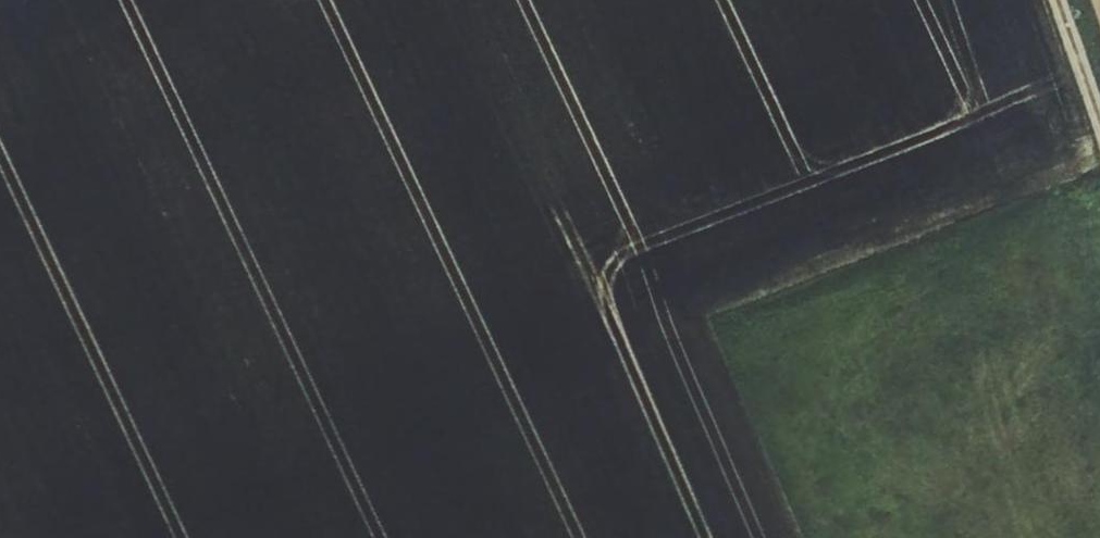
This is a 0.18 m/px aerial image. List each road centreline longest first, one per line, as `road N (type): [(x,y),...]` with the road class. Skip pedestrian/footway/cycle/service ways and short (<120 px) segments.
road 1 (track): [(1099,121),(1058,0)]

